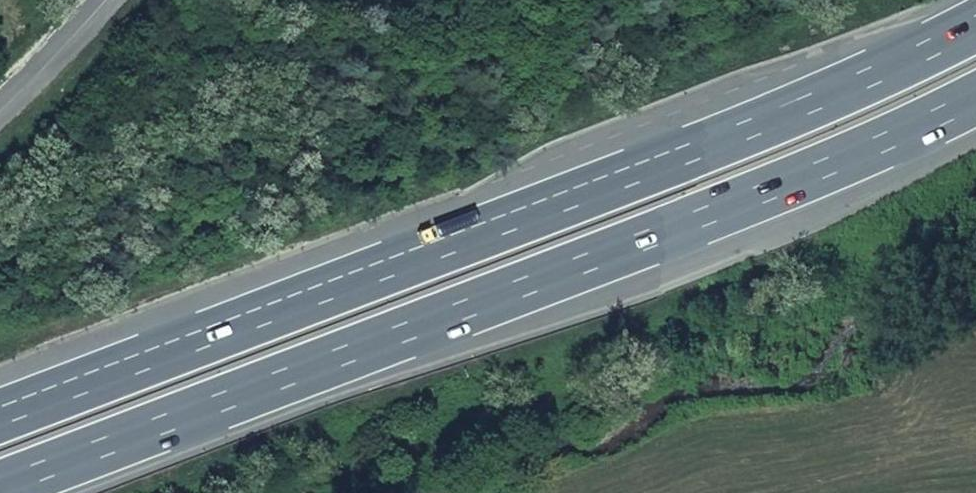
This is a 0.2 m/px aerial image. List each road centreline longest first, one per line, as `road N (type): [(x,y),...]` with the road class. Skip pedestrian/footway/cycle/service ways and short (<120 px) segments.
road 1 (trunk): [(975,26),(731,139),(0,417)]
road 2 (trunk): [(0,488),(704,224),(975,101)]
road 3 (unclassified): [(0,110),(106,0)]

